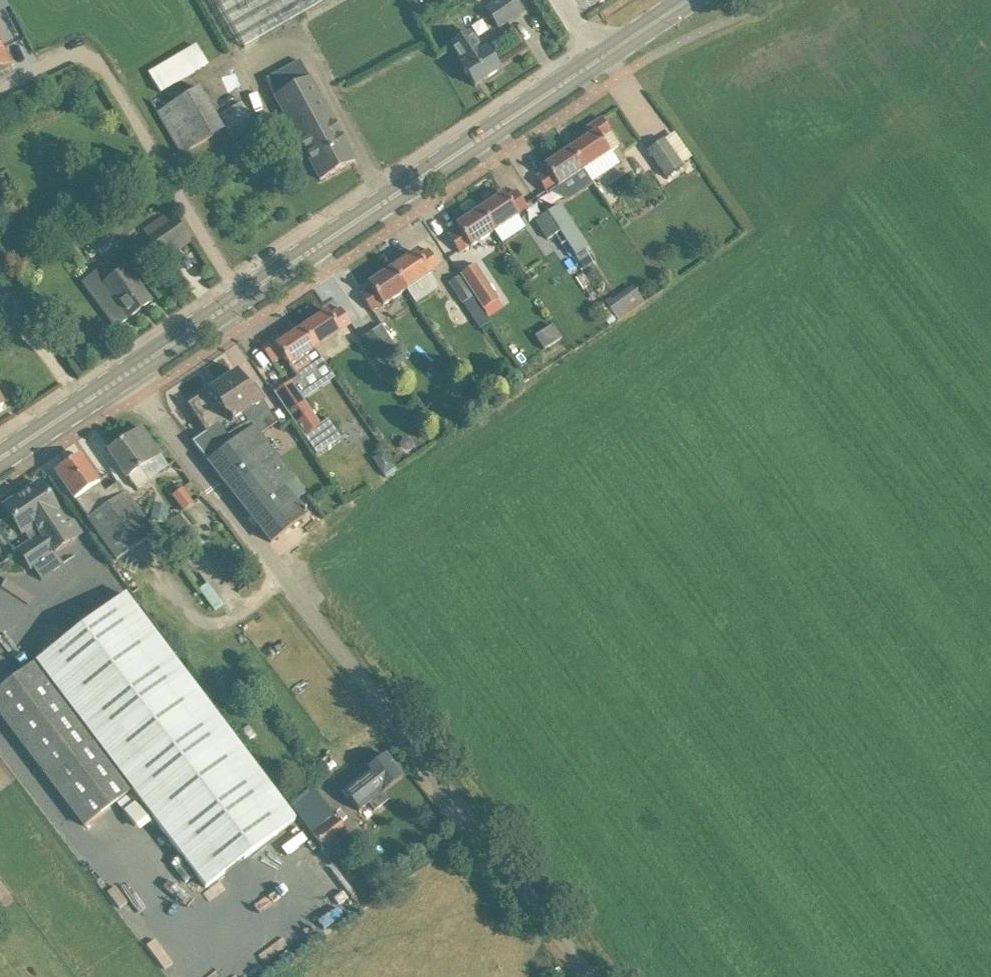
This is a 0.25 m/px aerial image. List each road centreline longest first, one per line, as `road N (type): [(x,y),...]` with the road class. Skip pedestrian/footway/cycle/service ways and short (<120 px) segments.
road 1 (unclassified): [(596,976),(123,374)]
road 2 (secondary): [(238,297),(682,0)]
road 3 (unclassified): [(238,297),(100,81),(78,59),(50,59),(0,81)]
road 4 (secondary): [(0,456),(123,374)]
road 5 (secondary): [(123,374),(238,297)]

